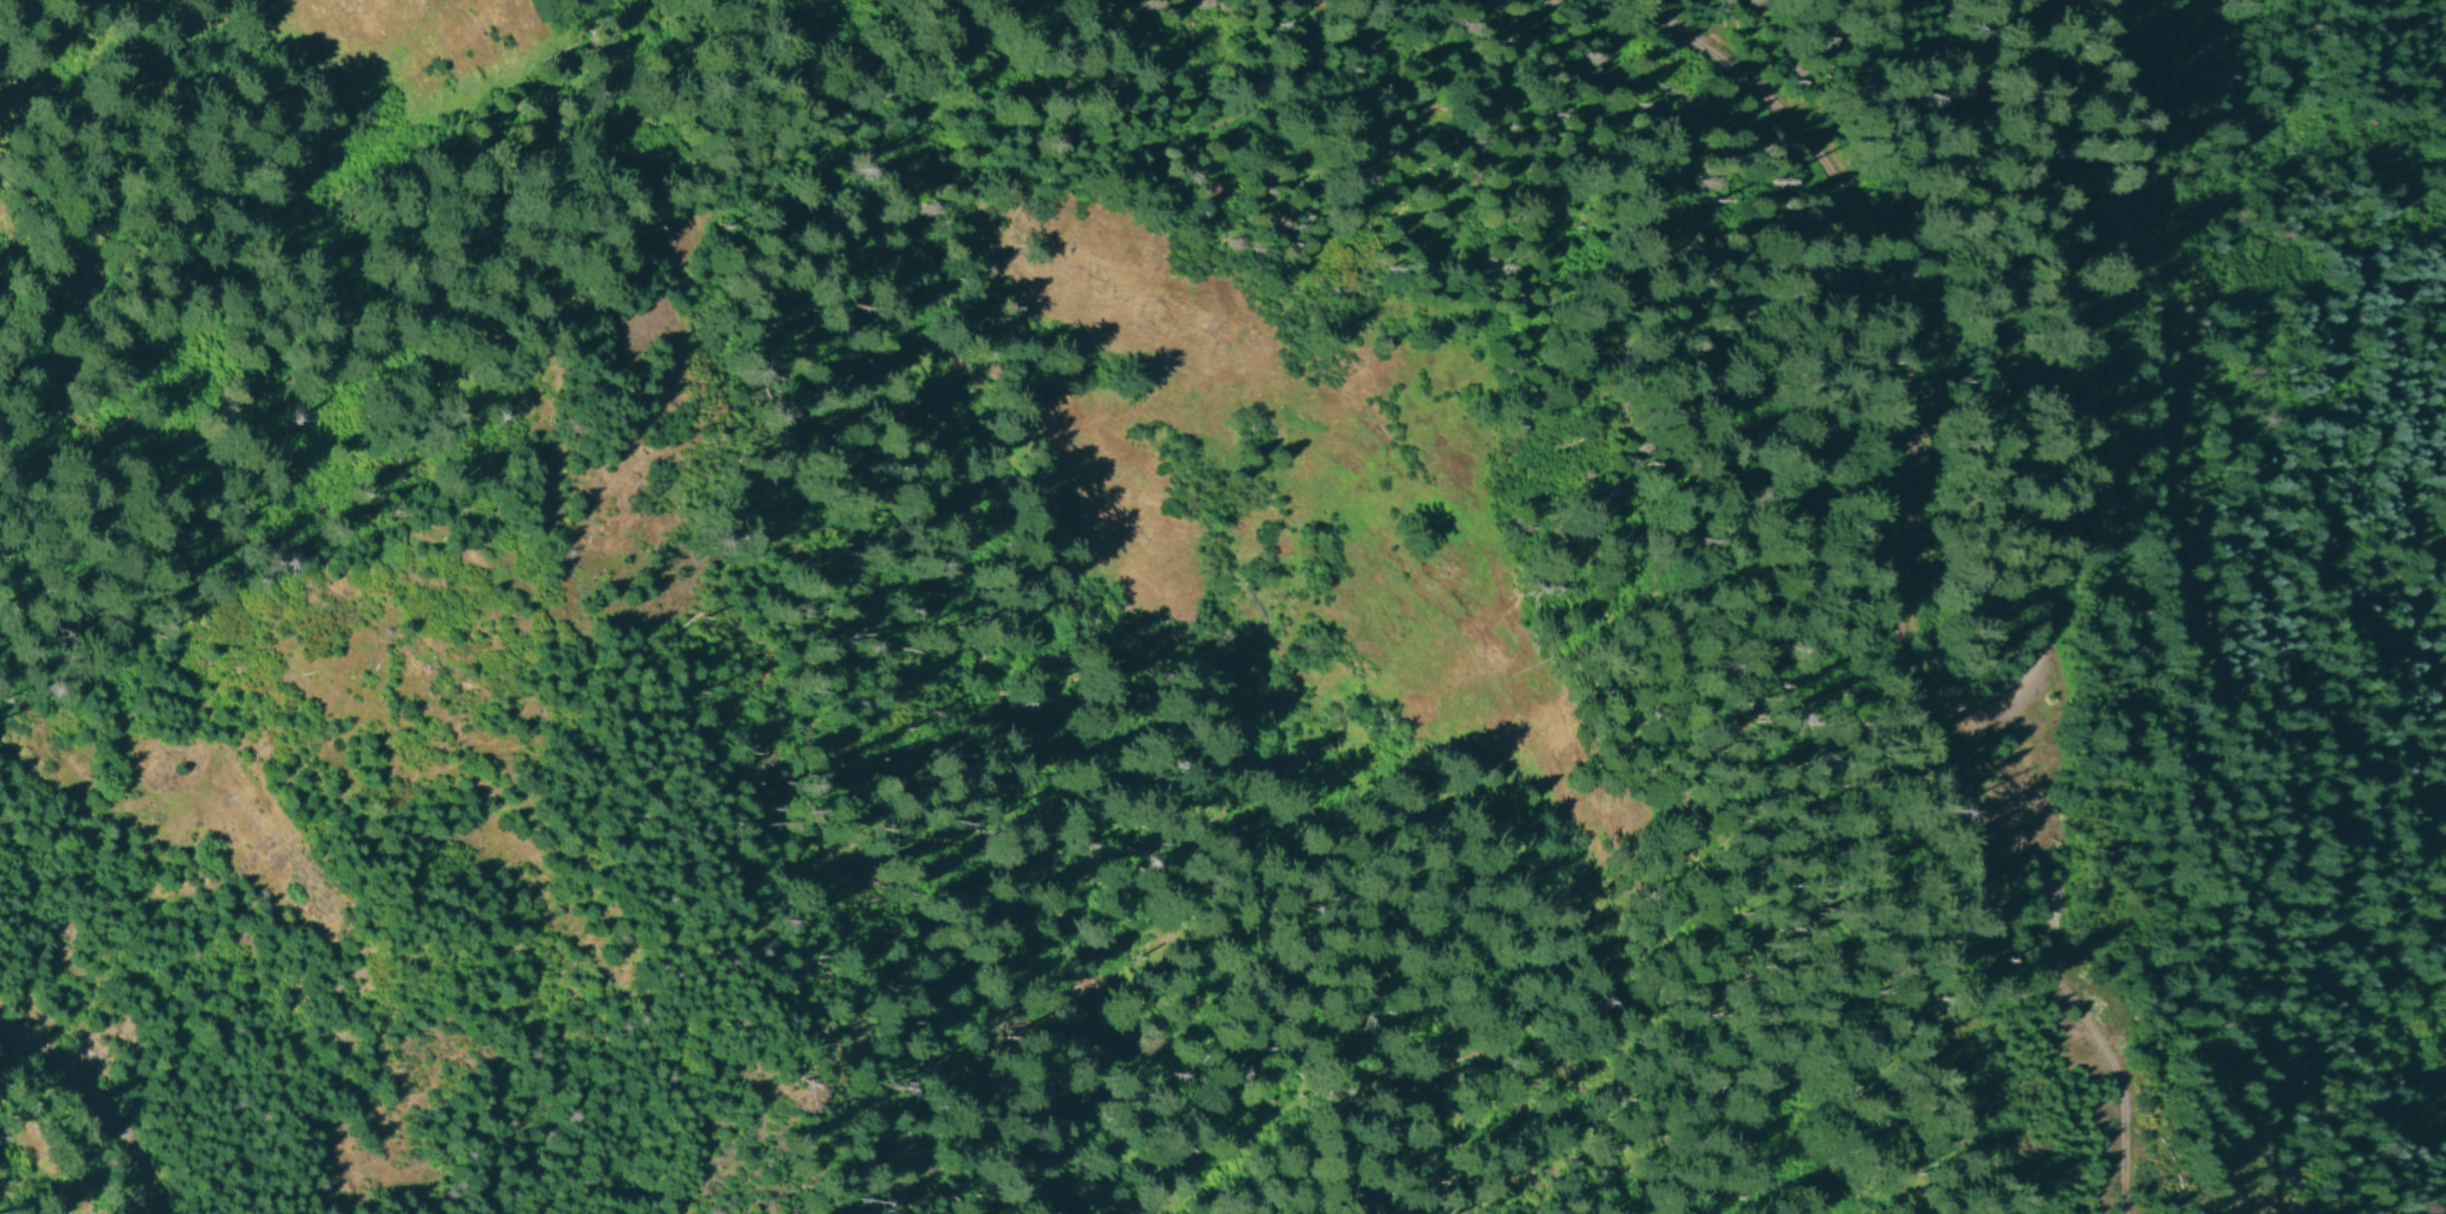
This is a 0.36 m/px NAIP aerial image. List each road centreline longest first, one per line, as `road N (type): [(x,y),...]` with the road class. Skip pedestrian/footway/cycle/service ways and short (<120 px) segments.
road 1 (residential): [(1638,0),(1732,77),(1800,166),(1850,297),(1865,373),(1872,529),(1890,646),(1904,684),(1924,704),(1954,711),(1983,708),(2011,684),(2026,647),(2113,265),(2127,152),(2176,70),(2249,0)]
road 2 (track): [(1955,710),(1955,788),(1977,881),(2100,1074),(2111,1112),(2110,1213)]
road 3 (residential): [(160,1213),(72,1074),(35,1048),(0,1037)]

